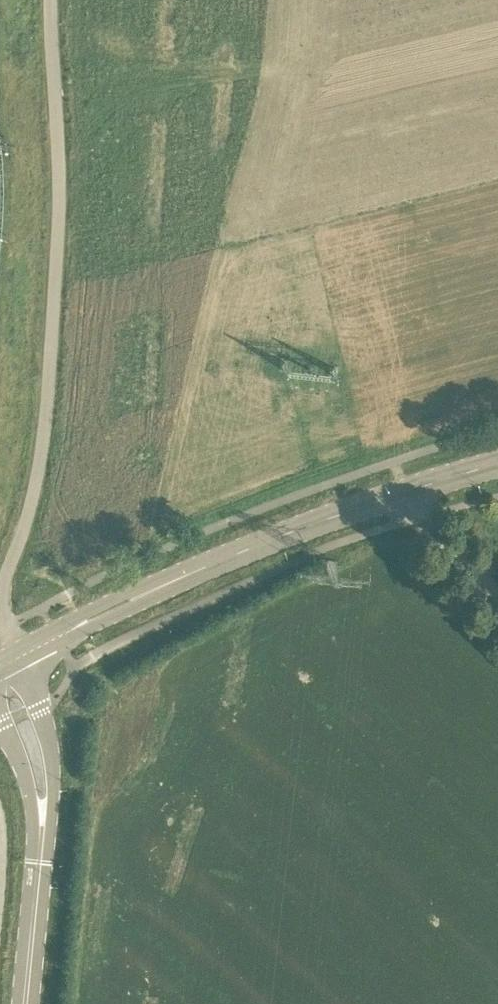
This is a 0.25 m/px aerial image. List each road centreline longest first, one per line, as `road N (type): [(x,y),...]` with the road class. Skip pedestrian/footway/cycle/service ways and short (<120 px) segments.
road 1 (track): [(5,624),(8,571),(49,410),(58,211),(52,0)]
road 2 (unclassified): [(202,440),(233,0)]
road 3 (tertiary): [(145,1003),(211,705)]
road 4 (tertiary): [(218,562),(407,494)]
road 5 (tertiary): [(181,578),(99,602),(40,649)]
road 6 (tertiary): [(40,649),(143,610),(181,578)]
road 7 (tertiary): [(211,705),(224,662),(218,562)]
road 8 (unclassified): [(407,494),(418,518),(497,589)]
road 9 (tertiary): [(181,578),(211,705)]
road 10 (unclassified): [(202,440),(218,562)]

